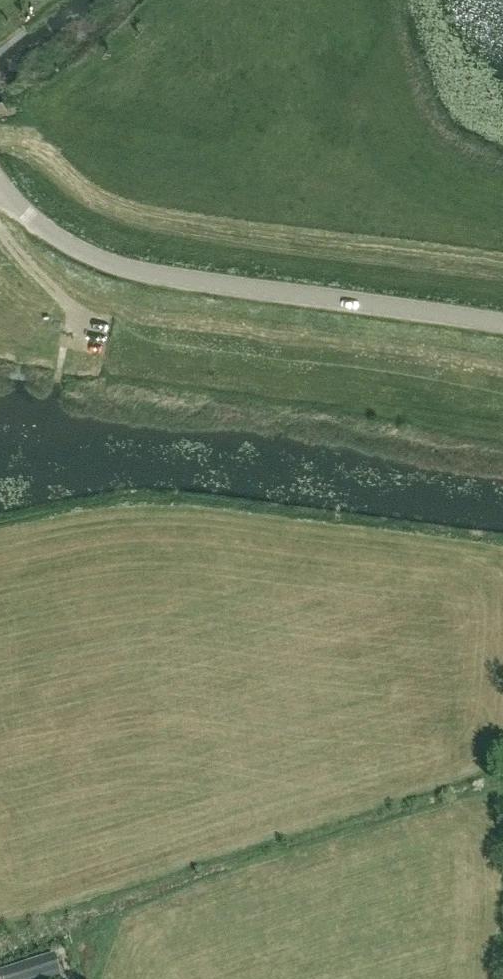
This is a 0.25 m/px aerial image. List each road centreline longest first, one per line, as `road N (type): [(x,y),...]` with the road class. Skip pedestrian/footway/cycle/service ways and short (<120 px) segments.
road 1 (tertiary): [(502,322),(133,269),(44,227),(0,185)]

